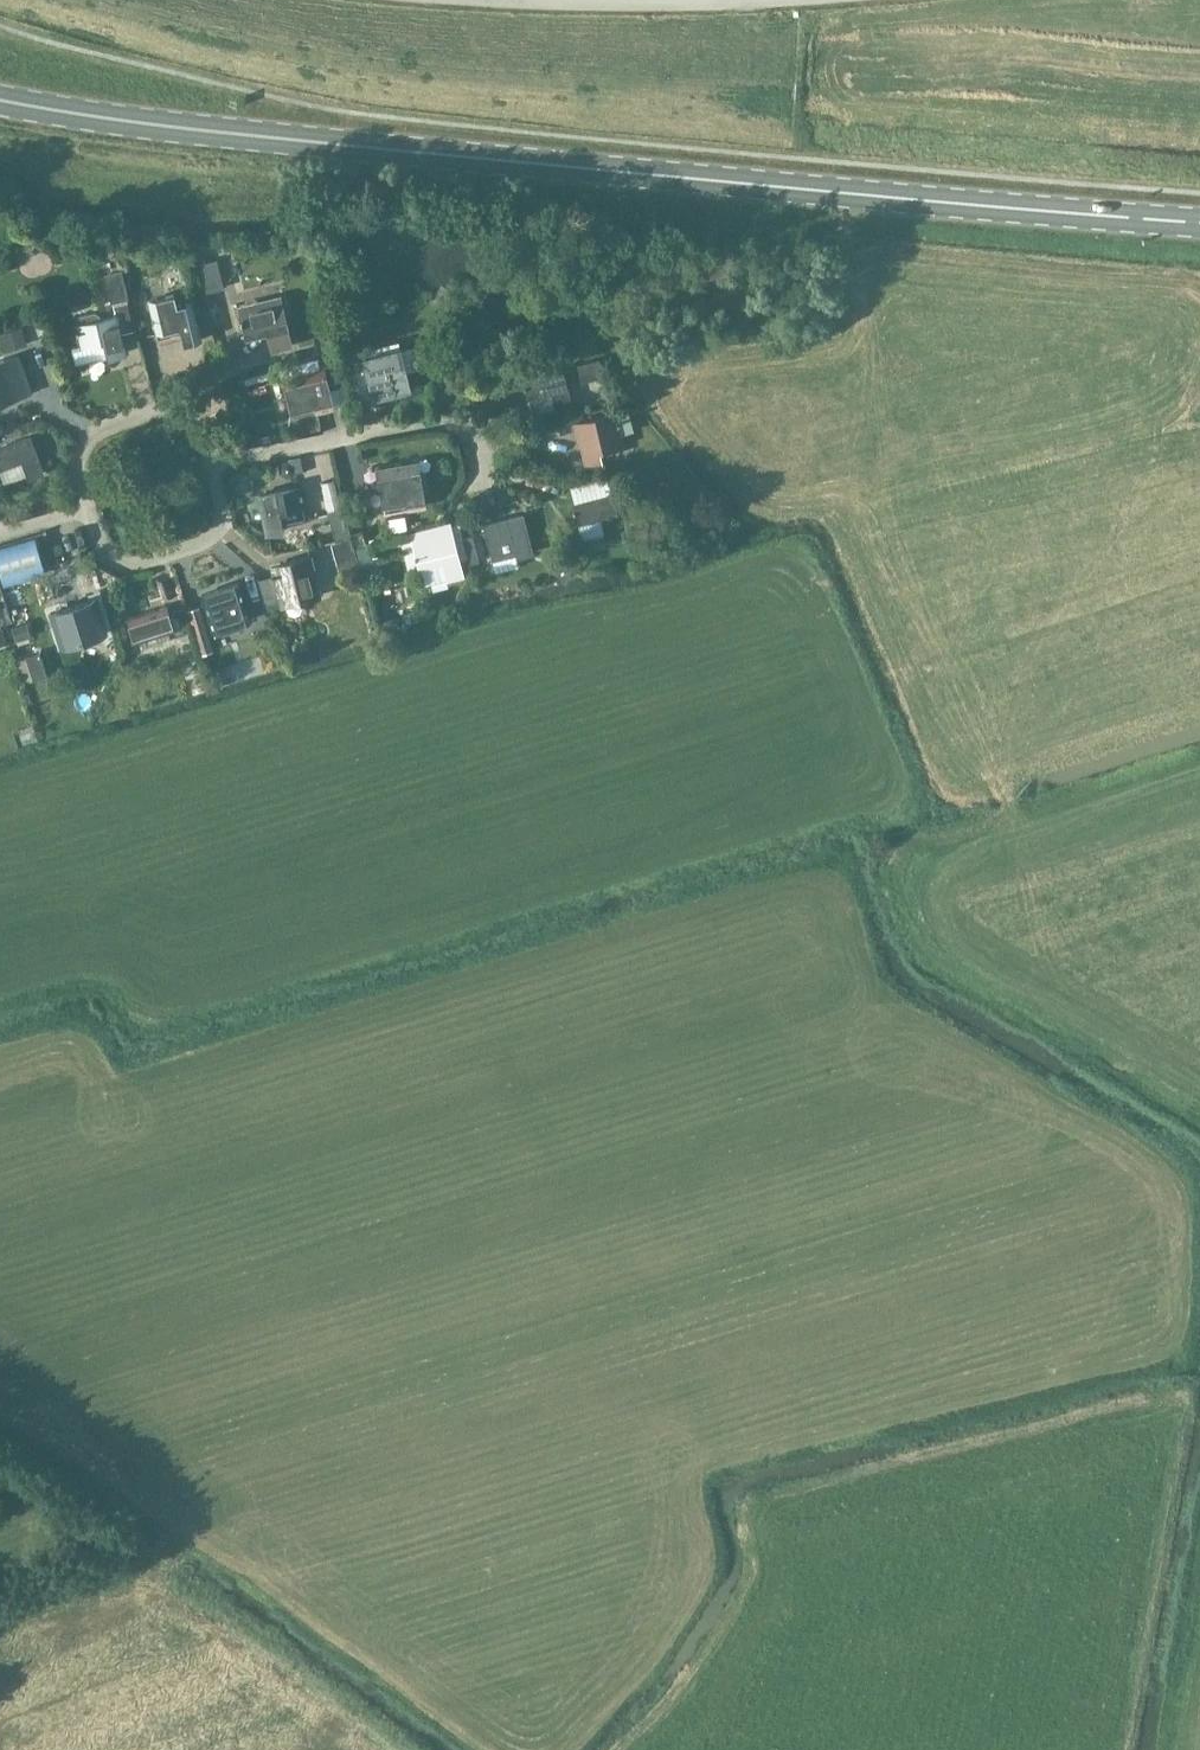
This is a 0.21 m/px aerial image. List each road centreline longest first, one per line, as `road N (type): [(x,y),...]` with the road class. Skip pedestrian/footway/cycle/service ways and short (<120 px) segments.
road 1 (primary): [(1199,219),(241,135),(0,100)]
road 2 (residential): [(498,477),(486,429),(467,408),(214,464)]
road 3 (residential): [(86,508),(116,562),(175,553),(218,530),(214,464)]
road 4 (residential): [(214,464),(188,411),(126,420),(97,432),(81,453),(86,508)]

